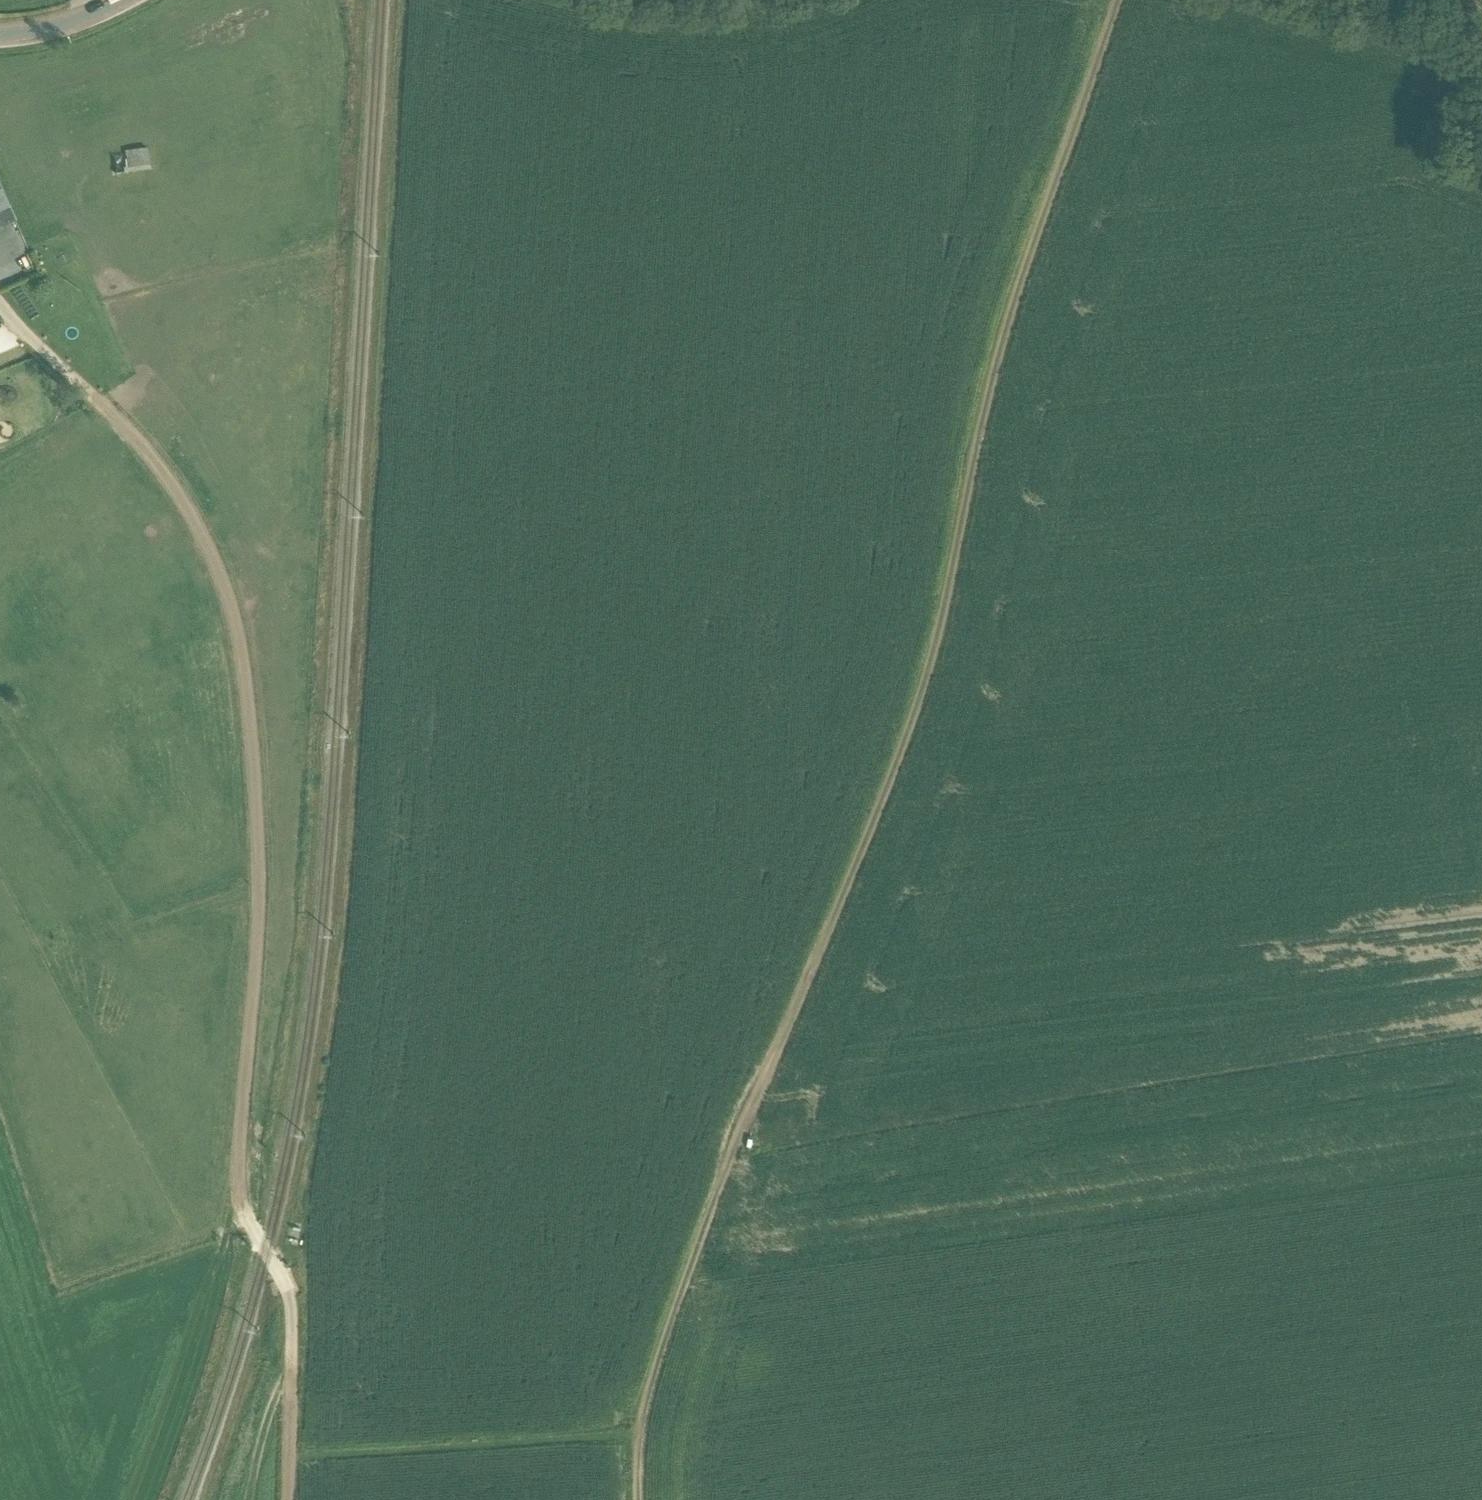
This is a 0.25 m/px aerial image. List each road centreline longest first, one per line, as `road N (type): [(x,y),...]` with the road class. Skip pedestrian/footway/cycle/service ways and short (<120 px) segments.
road 1 (track): [(637,1499),(645,1397),(697,1246),(862,861),(912,721),(994,370),(1116,0)]
road 2 (track): [(288,1499),(290,1301),(243,1207),(259,868),(242,647),(195,523),(88,389)]
road 3 (track): [(637,1434),(287,1457)]
road 4 (tertiary): [(122,0),(91,16),(0,33)]
road 5 (unclassified): [(88,389),(0,302)]

